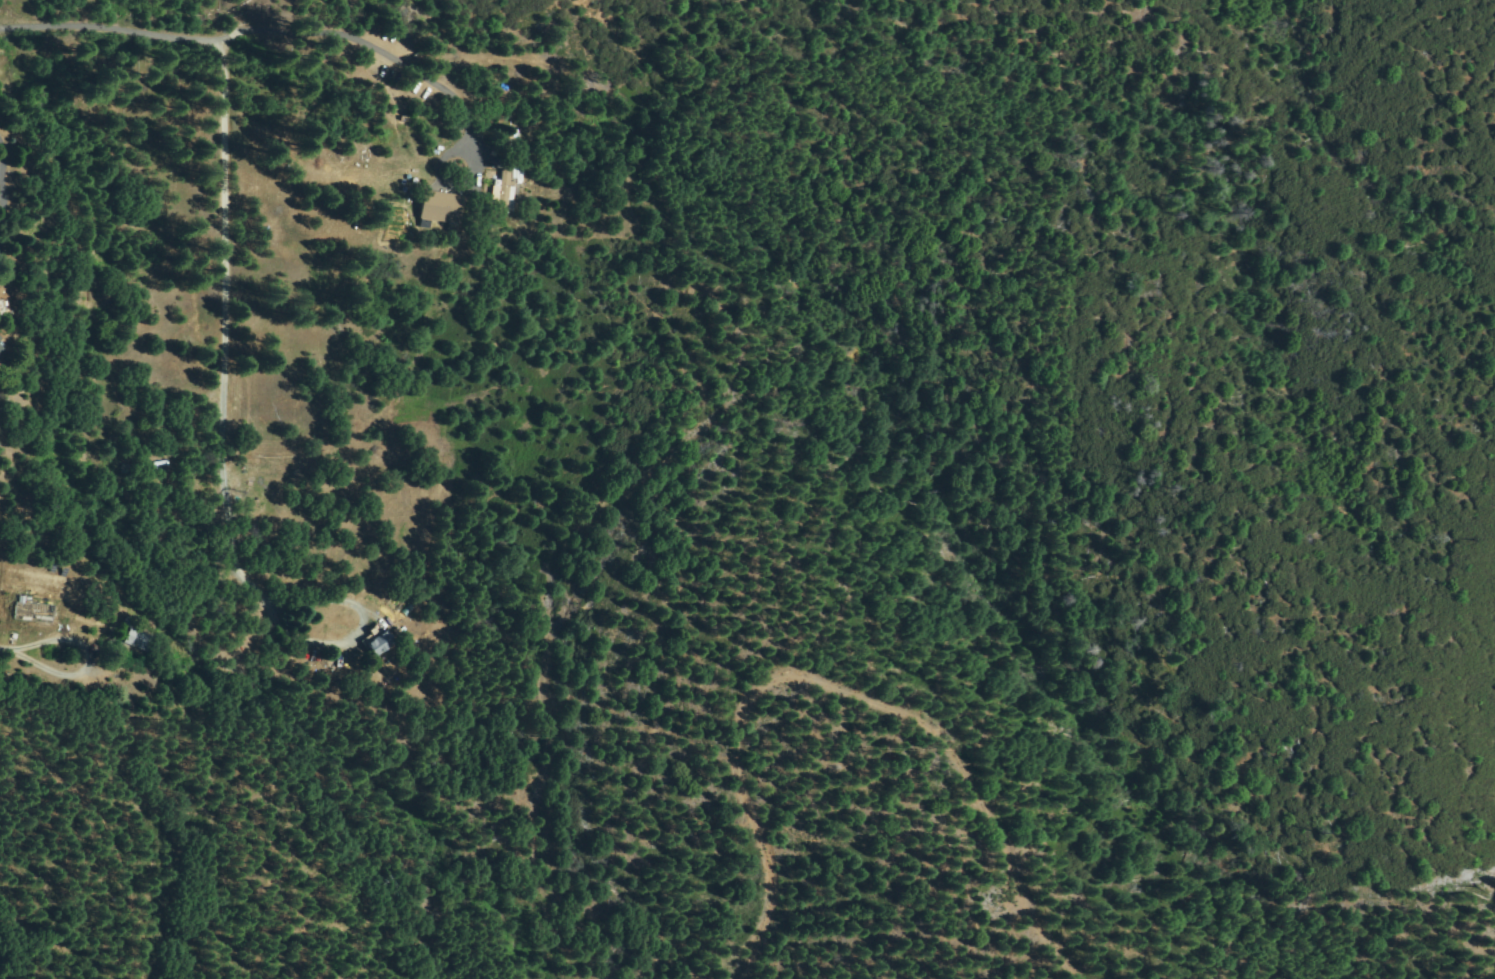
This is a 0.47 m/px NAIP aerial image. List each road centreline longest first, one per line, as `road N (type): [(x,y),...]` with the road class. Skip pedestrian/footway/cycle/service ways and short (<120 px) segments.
road 1 (residential): [(0,36),(208,43),(289,25)]

